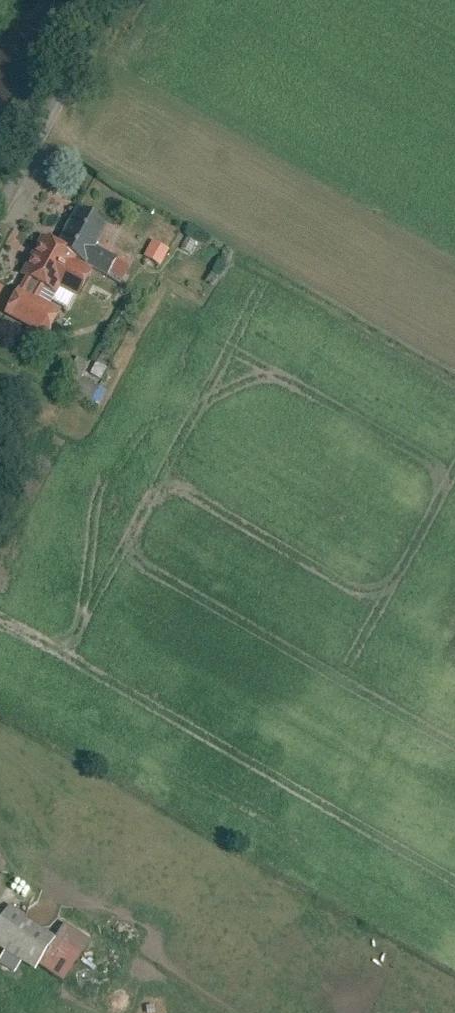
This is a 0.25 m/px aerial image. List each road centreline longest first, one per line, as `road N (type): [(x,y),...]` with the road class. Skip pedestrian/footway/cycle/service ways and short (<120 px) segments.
road 1 (unclassified): [(108,0),(0,176)]

